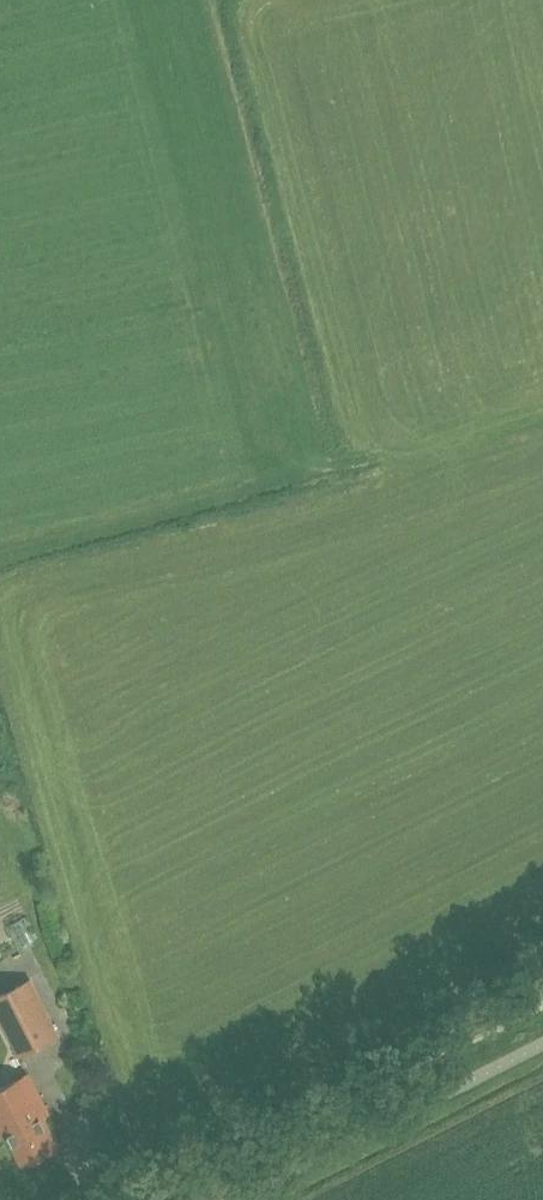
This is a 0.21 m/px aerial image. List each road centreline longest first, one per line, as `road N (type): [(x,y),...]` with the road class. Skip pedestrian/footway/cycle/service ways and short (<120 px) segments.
road 1 (secondary): [(143,1199),(542,997)]

